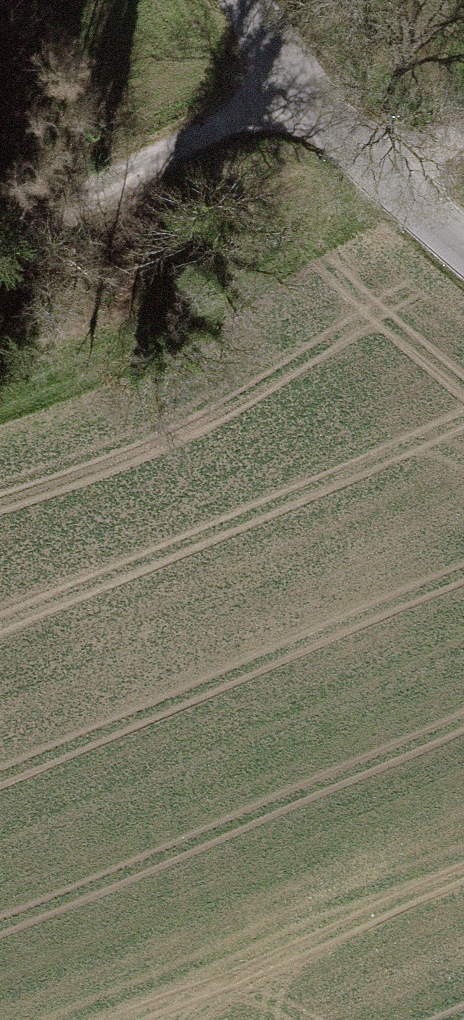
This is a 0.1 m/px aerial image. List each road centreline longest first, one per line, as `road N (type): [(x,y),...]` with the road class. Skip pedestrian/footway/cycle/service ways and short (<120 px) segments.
road 1 (motorway): [(463,0),(0,755)]
road 2 (motorway): [(130,1019),(463,476)]
road 3 (track): [(323,94),(0,245)]
road 4 (tertiary): [(463,235),(323,94),(253,0)]

